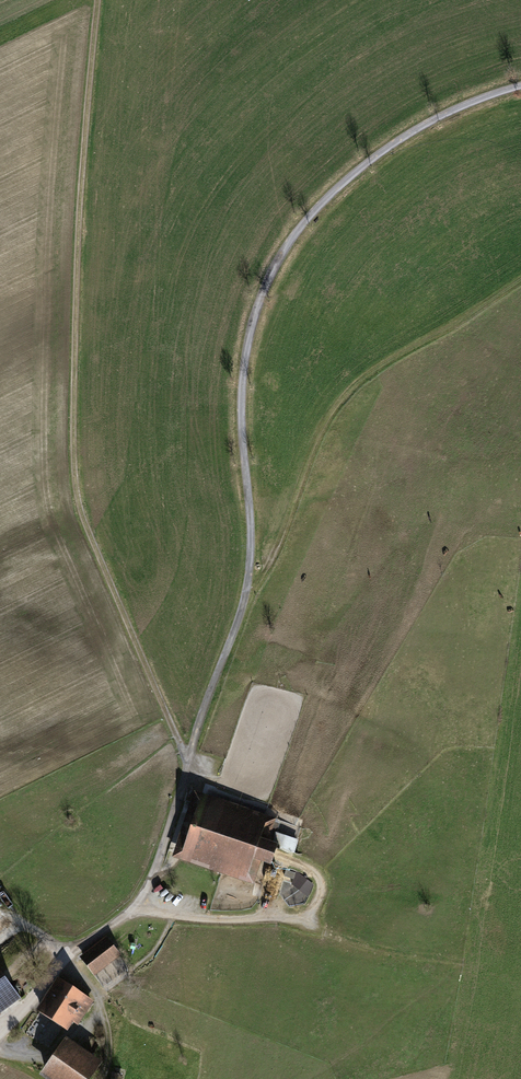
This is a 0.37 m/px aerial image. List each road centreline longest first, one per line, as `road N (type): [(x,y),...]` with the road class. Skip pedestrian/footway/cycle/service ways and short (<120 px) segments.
road 1 (track): [(520,88),(478,100),(396,144),(331,195),(277,262),(251,334),(241,433),(255,535),(245,612),(163,851),(148,889),(123,917),(67,958),(0,1030)]
road 2 (track): [(190,761),(76,499),(74,328),(99,0)]
road 3 (track): [(520,279),(459,327),(360,377),(324,422),(276,561),(245,612)]
road 4 (track): [(520,973),(387,953),(301,920),(190,919),(133,906)]

